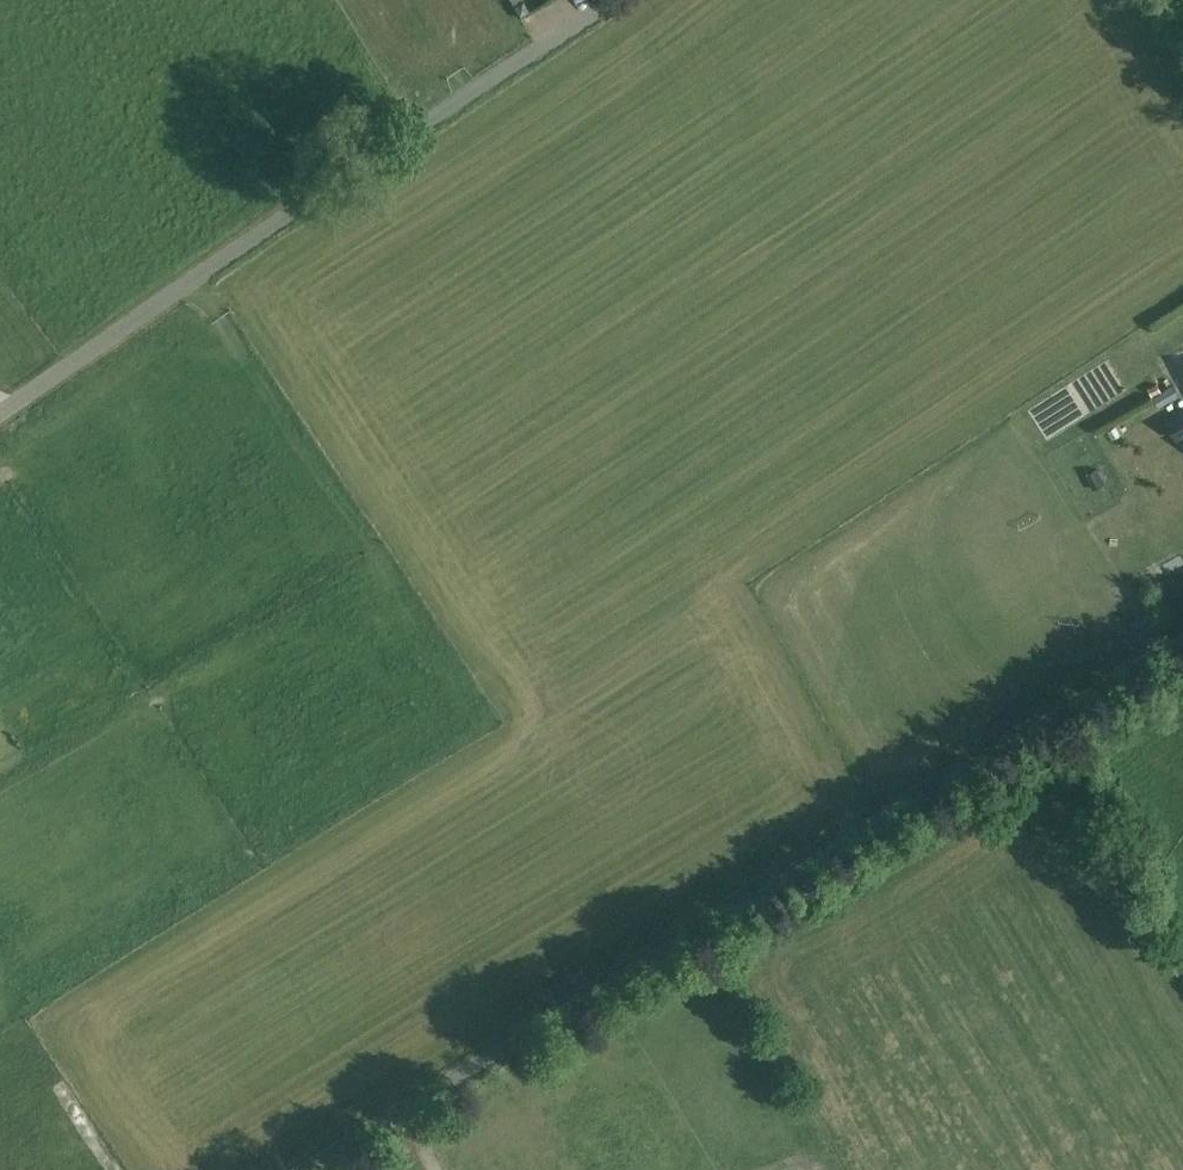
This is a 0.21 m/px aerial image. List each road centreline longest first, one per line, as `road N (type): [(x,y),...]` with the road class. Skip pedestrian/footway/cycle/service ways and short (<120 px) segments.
road 1 (unclassified): [(306,1169),(1182,640)]
road 2 (unclassified): [(0,413),(622,0)]

